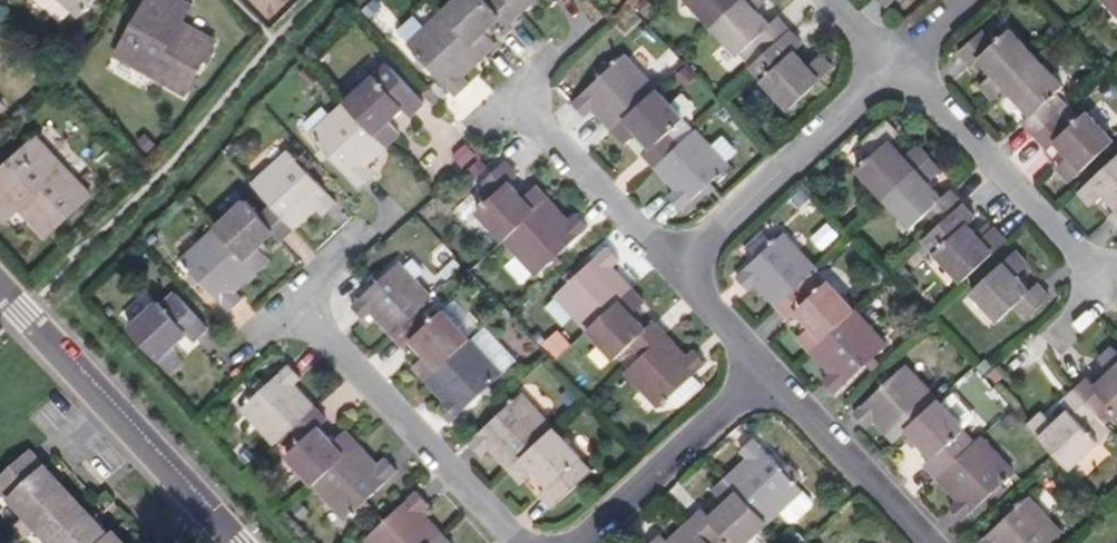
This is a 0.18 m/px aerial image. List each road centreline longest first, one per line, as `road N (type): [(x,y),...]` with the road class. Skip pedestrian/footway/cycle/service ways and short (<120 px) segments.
road 1 (residential): [(236,542),(0,290)]
road 2 (residential): [(290,299),(517,542)]
road 3 (residential): [(893,62),(1108,284)]
road 4 (residential): [(677,266),(893,62)]
road 5 (residential): [(578,542),(765,371)]
road 6 (residential): [(929,542),(765,371)]
road 7 (residential): [(677,266),(515,98)]
road 8 (residential): [(765,371),(677,266)]

